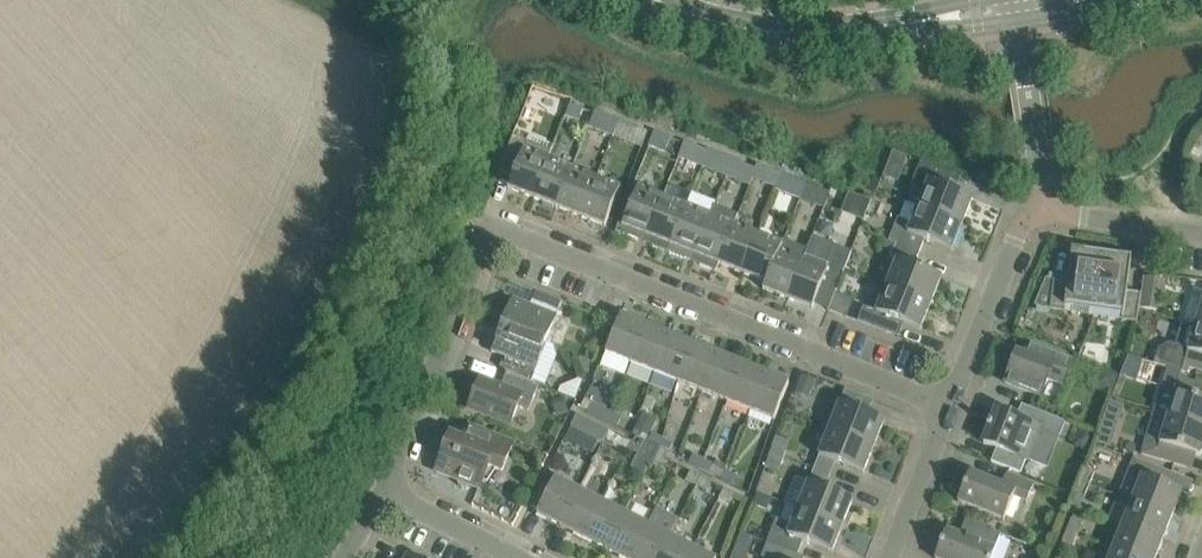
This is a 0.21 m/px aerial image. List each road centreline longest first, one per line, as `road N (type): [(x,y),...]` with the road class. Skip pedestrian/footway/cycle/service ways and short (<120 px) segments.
road 1 (residential): [(951,412),(518,236),(493,236),(481,249),(384,491)]
road 2 (secondary): [(919,20),(814,33),(756,29),(658,0)]
road 3 (residential): [(951,412),(1013,246),(1032,216),(1048,210)]
road 4 (residential): [(1048,210),(1016,18)]
road 5 (residential): [(893,557),(951,412)]
road 6 (residential): [(1048,210),(1201,233)]
road 7 (residential): [(516,557),(384,491)]

